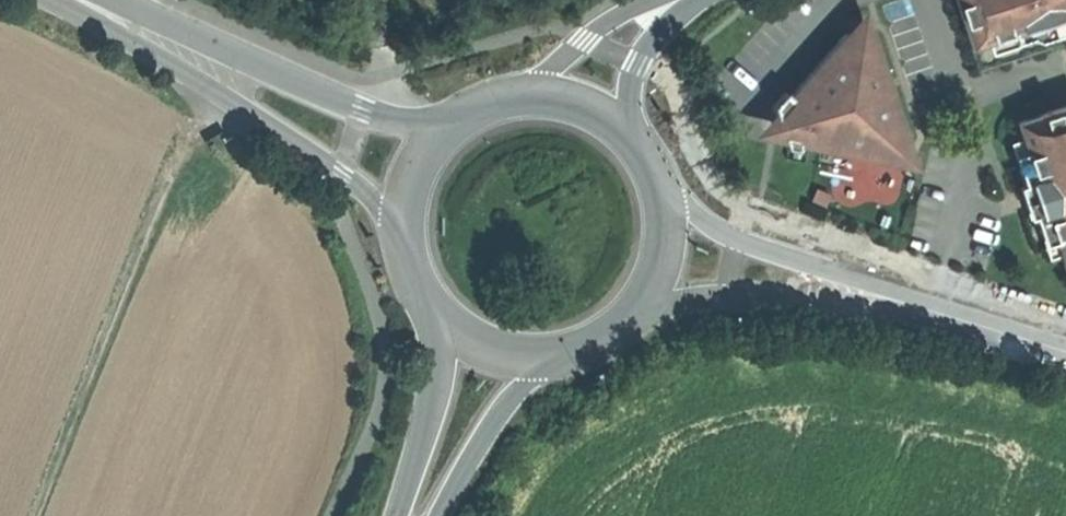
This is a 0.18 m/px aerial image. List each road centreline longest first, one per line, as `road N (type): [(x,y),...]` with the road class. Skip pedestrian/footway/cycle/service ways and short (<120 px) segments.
road 1 (track): [(38,515),(211,84)]
road 2 (secondary): [(1043,346),(1011,324),(741,239),(662,189)]
road 3 (secondary): [(73,0),(345,173),(404,233)]
road 4 (secondary): [(643,308),(727,295),(806,297),(1043,346)]
road 5 (secondary): [(450,133),(364,109),(120,0)]
road 6 (secondary): [(442,326),(433,395),(398,515)]
road 7 (secondary): [(443,515),(486,436),(544,364)]
road 8 (tertiary): [(624,137),(626,92),(641,61),(693,0)]
road 9 (tertiary): [(649,0),(587,38),(529,102)]
road 10 (secondary): [(643,308),(664,260),(662,189)]

